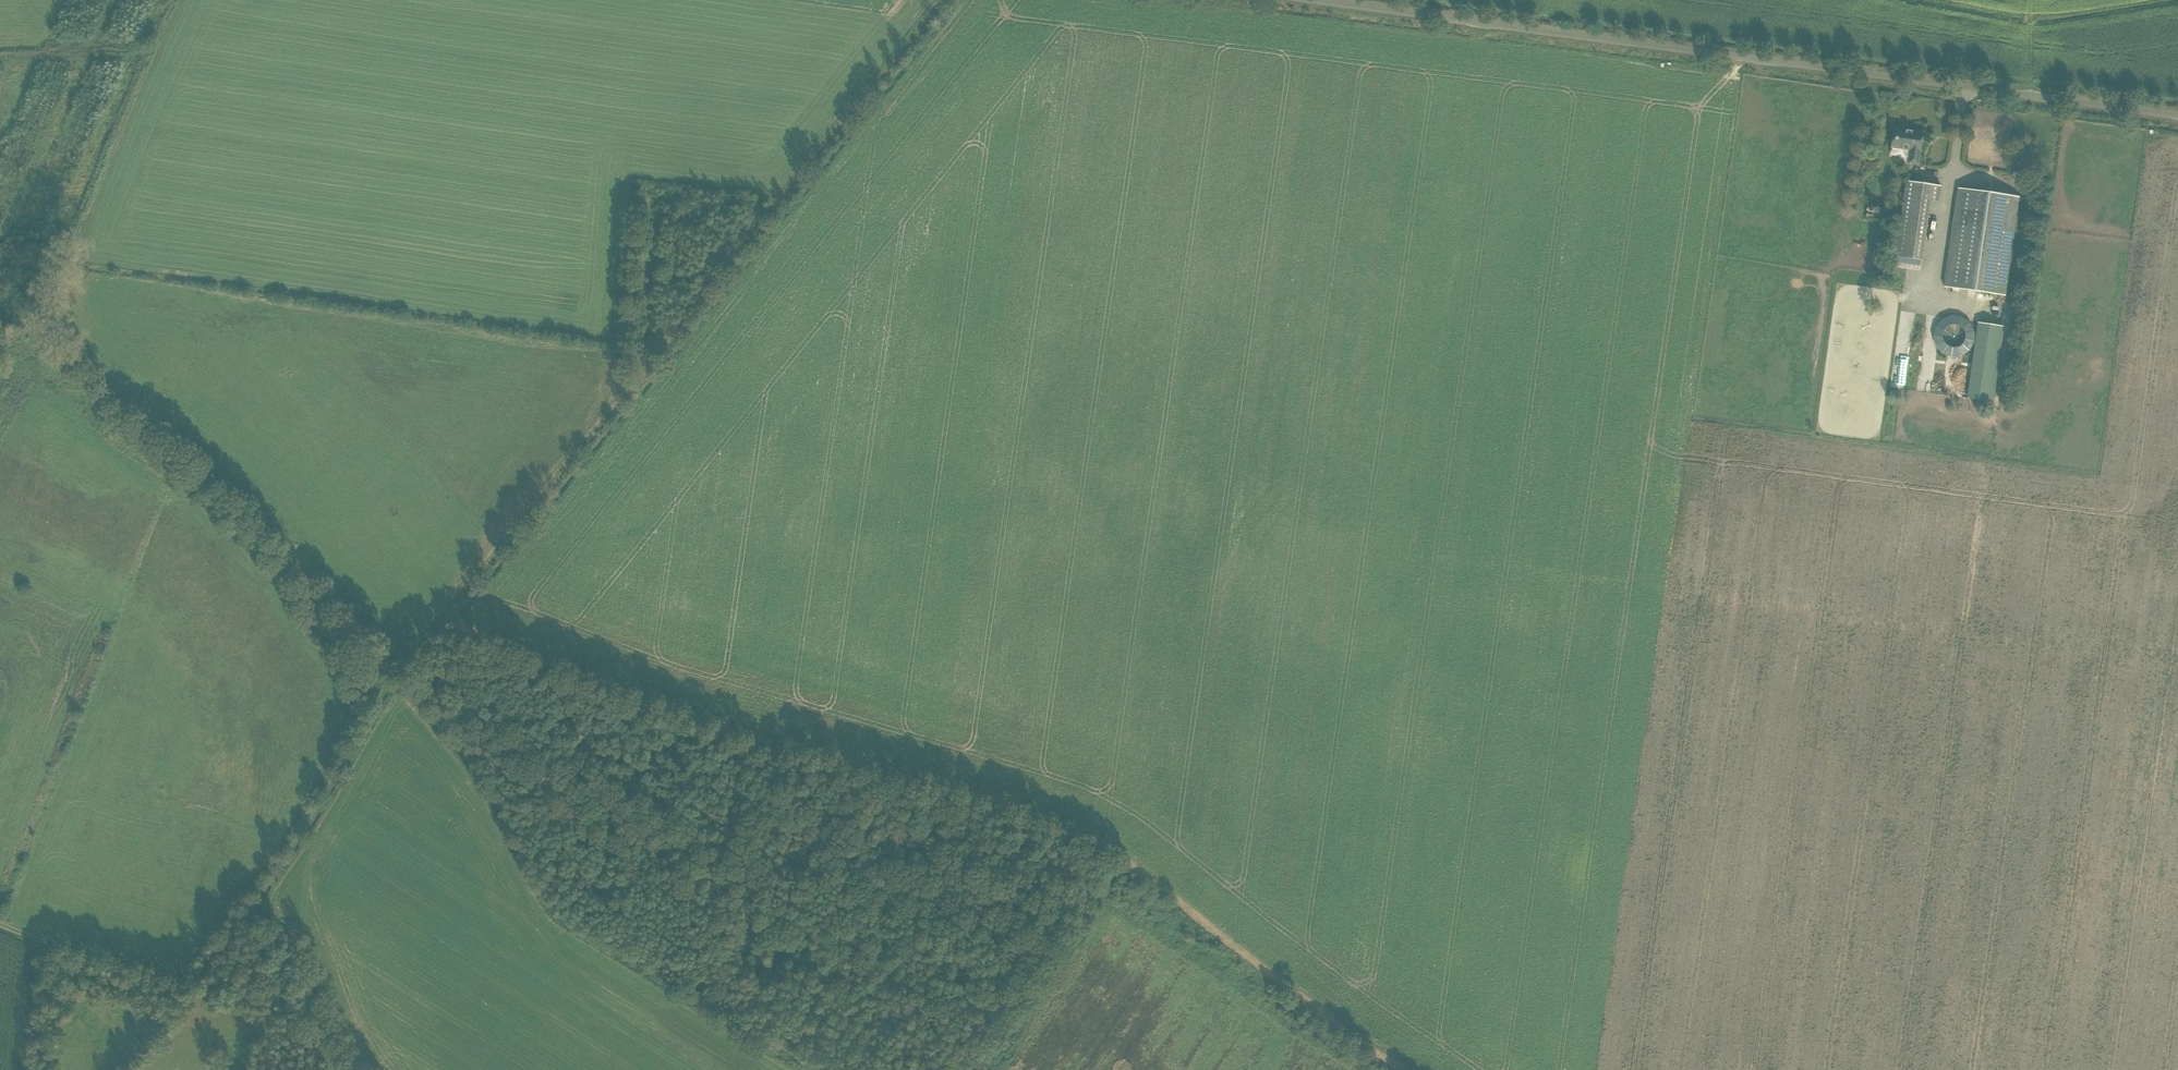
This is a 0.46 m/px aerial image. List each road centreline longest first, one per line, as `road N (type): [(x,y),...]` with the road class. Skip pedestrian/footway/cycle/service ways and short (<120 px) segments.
road 1 (unclassified): [(2177,115),(1316,0)]
road 2 (track): [(244,918),(293,936),(320,1036),(318,1069)]

